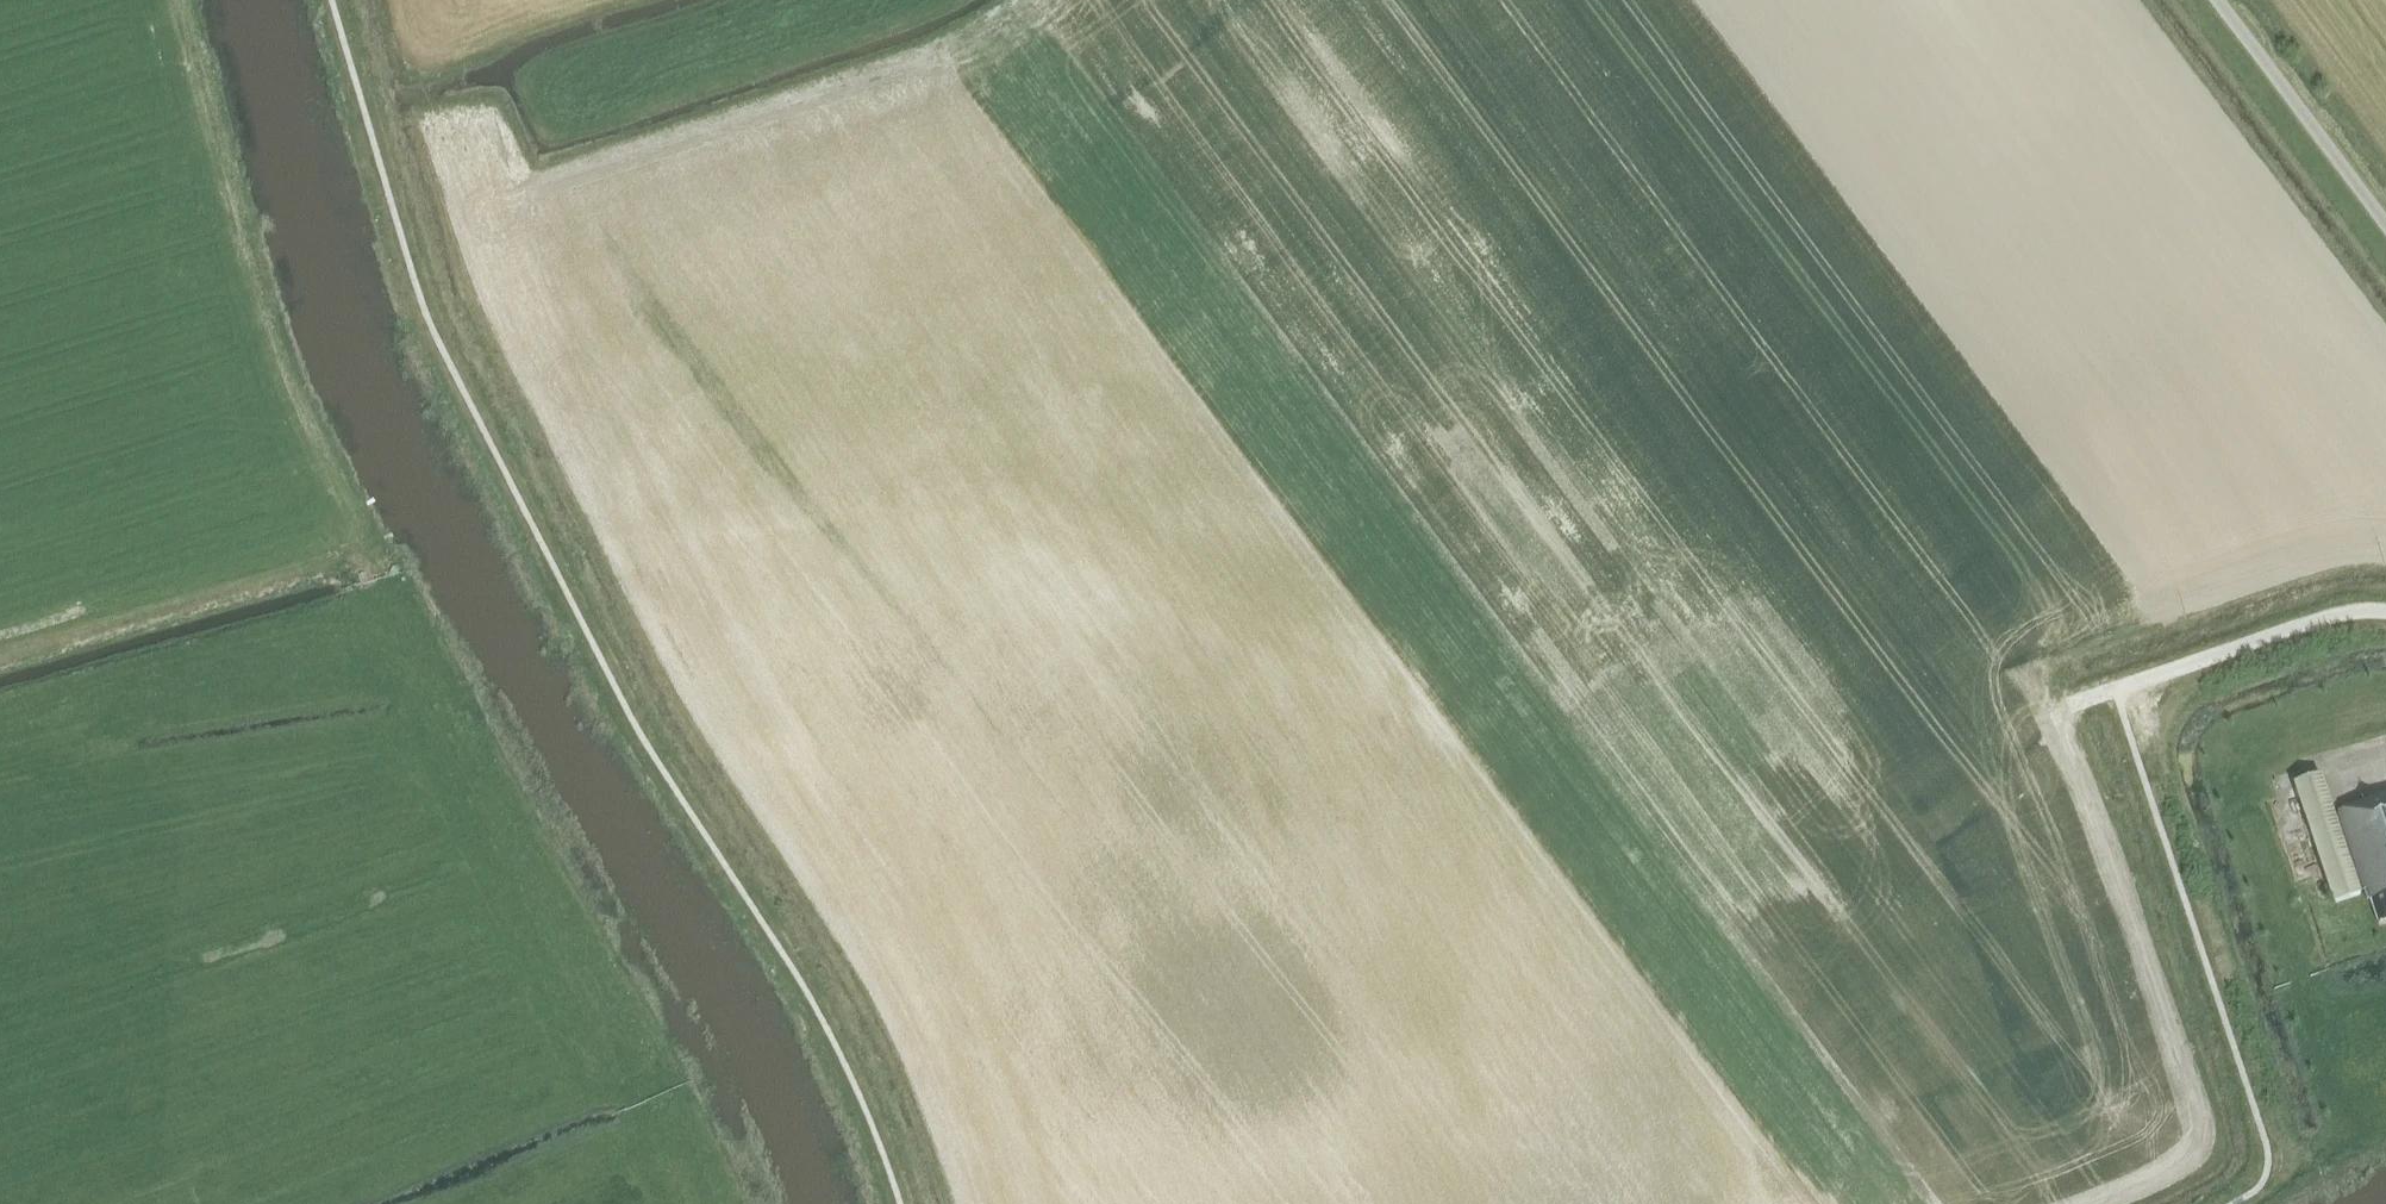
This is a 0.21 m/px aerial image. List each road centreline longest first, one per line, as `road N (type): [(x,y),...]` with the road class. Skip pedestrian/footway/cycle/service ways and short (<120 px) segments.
road 1 (unclassified): [(2071,703),(2341,613),(2385,611)]
road 2 (unclassified): [(2385,229),(2214,0)]

